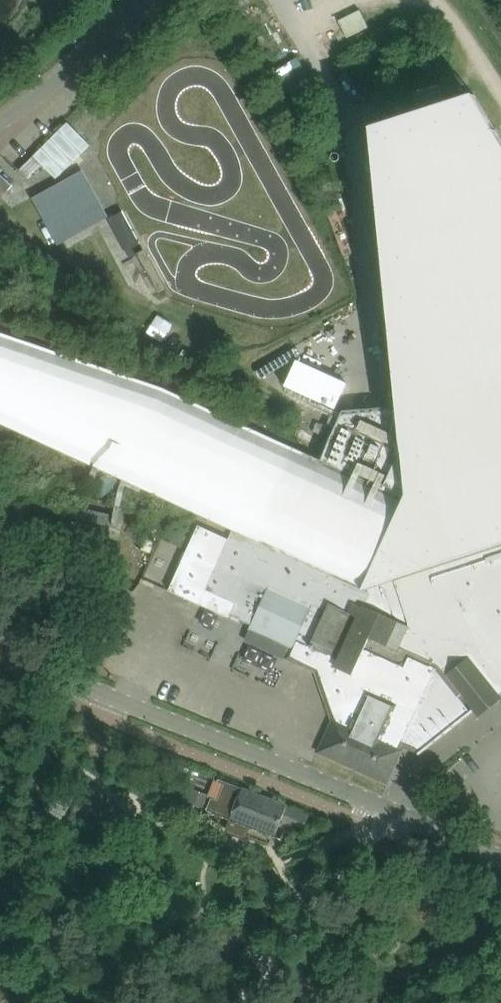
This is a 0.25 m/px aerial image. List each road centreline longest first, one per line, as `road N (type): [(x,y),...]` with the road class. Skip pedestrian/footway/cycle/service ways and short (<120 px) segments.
road 1 (unclassified): [(392,809),(67,678),(0,635)]
road 2 (unclassified): [(377,826),(240,1002)]

